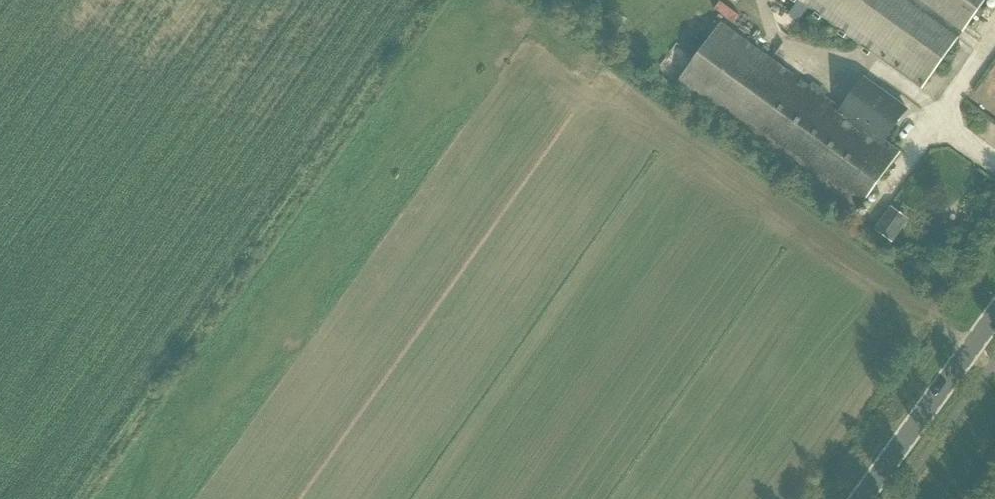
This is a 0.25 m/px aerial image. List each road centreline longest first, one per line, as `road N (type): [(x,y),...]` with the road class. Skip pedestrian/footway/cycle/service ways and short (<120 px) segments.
road 1 (tertiary): [(861,498),(994,316)]
road 2 (track): [(994,400),(926,498)]

